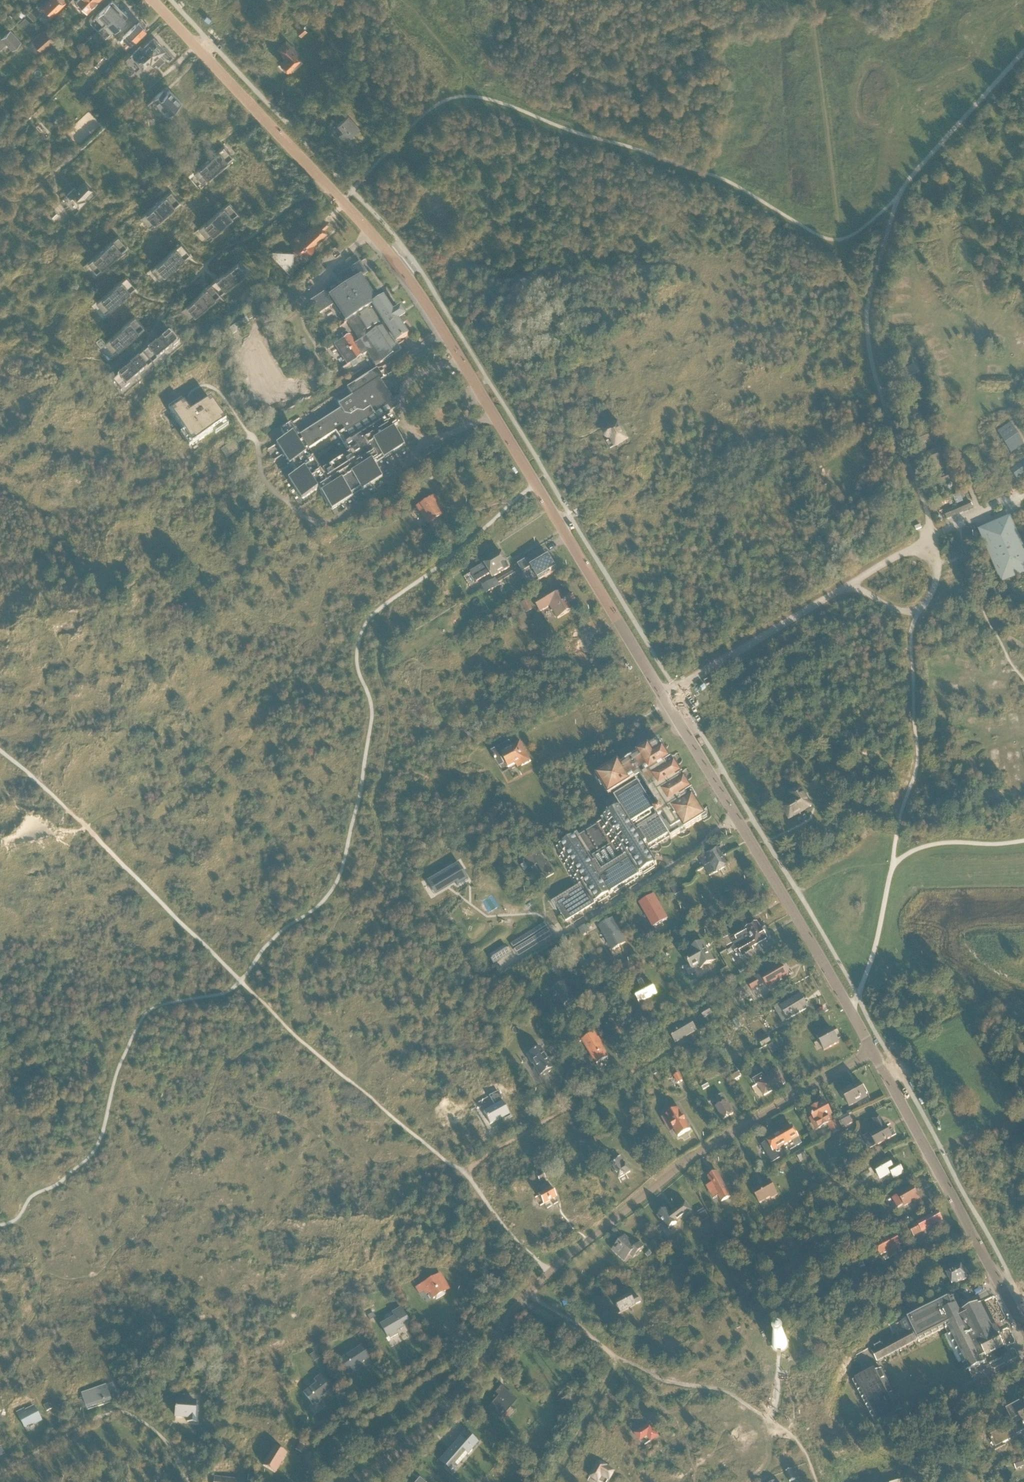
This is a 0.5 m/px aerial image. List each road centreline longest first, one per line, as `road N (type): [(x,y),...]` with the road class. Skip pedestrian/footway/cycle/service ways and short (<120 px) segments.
road 1 (tertiary): [(849,1009),(433,317),(342,201),(151,0)]
road 2 (residential): [(355,1481),(439,1416),(538,1284),(584,1244),(696,1156),(873,1052)]
road 3 (tertiary): [(1023,1331),(873,1052)]
road 4 (track): [(0,1473),(80,1428),(124,1413),(166,1443),(188,1481)]
road 5 (track): [(552,1481),(612,1375),(613,1356)]

